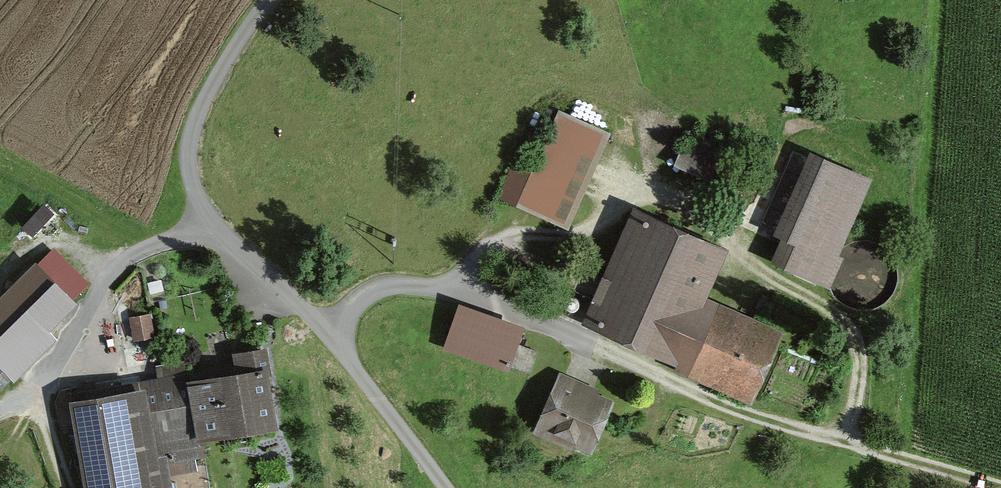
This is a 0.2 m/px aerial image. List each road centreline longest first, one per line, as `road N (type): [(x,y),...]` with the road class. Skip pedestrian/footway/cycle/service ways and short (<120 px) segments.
road 1 (track): [(987,487),(687,399),(498,312),(443,296),(379,296),(355,311),(335,340)]
road 2 (track): [(209,224),(189,175),(191,128),(269,0)]
road 3 (track): [(209,224),(119,265),(47,388)]
road 4 (track): [(445,487),(335,340)]
road 5 (track): [(335,340),(209,224)]

